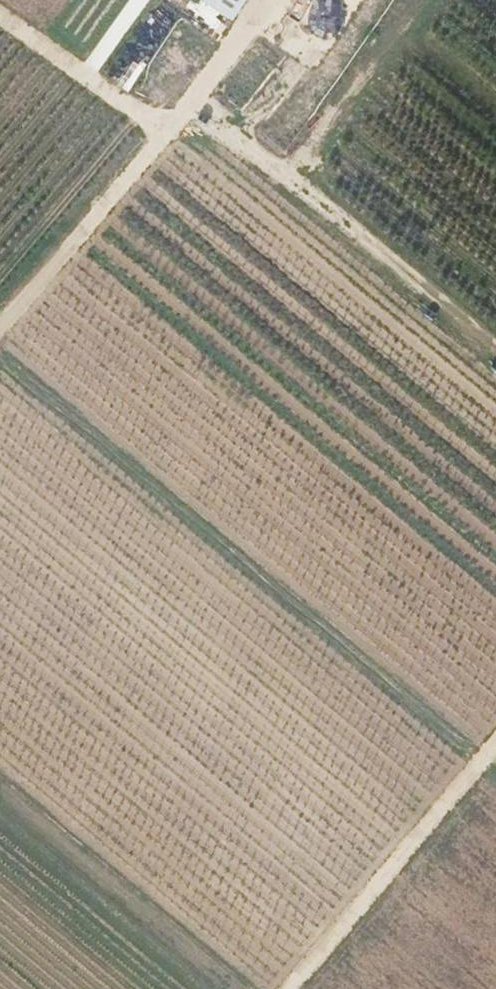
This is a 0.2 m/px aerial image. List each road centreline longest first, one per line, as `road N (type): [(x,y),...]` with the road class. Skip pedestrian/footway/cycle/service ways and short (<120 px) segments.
road 1 (track): [(0,357),(495,787)]
road 2 (track): [(185,110),(495,361)]
road 3 (track): [(495,745),(289,988)]
road 4 (track): [(225,988),(0,798)]
road 5 (track): [(165,140),(0,26)]

